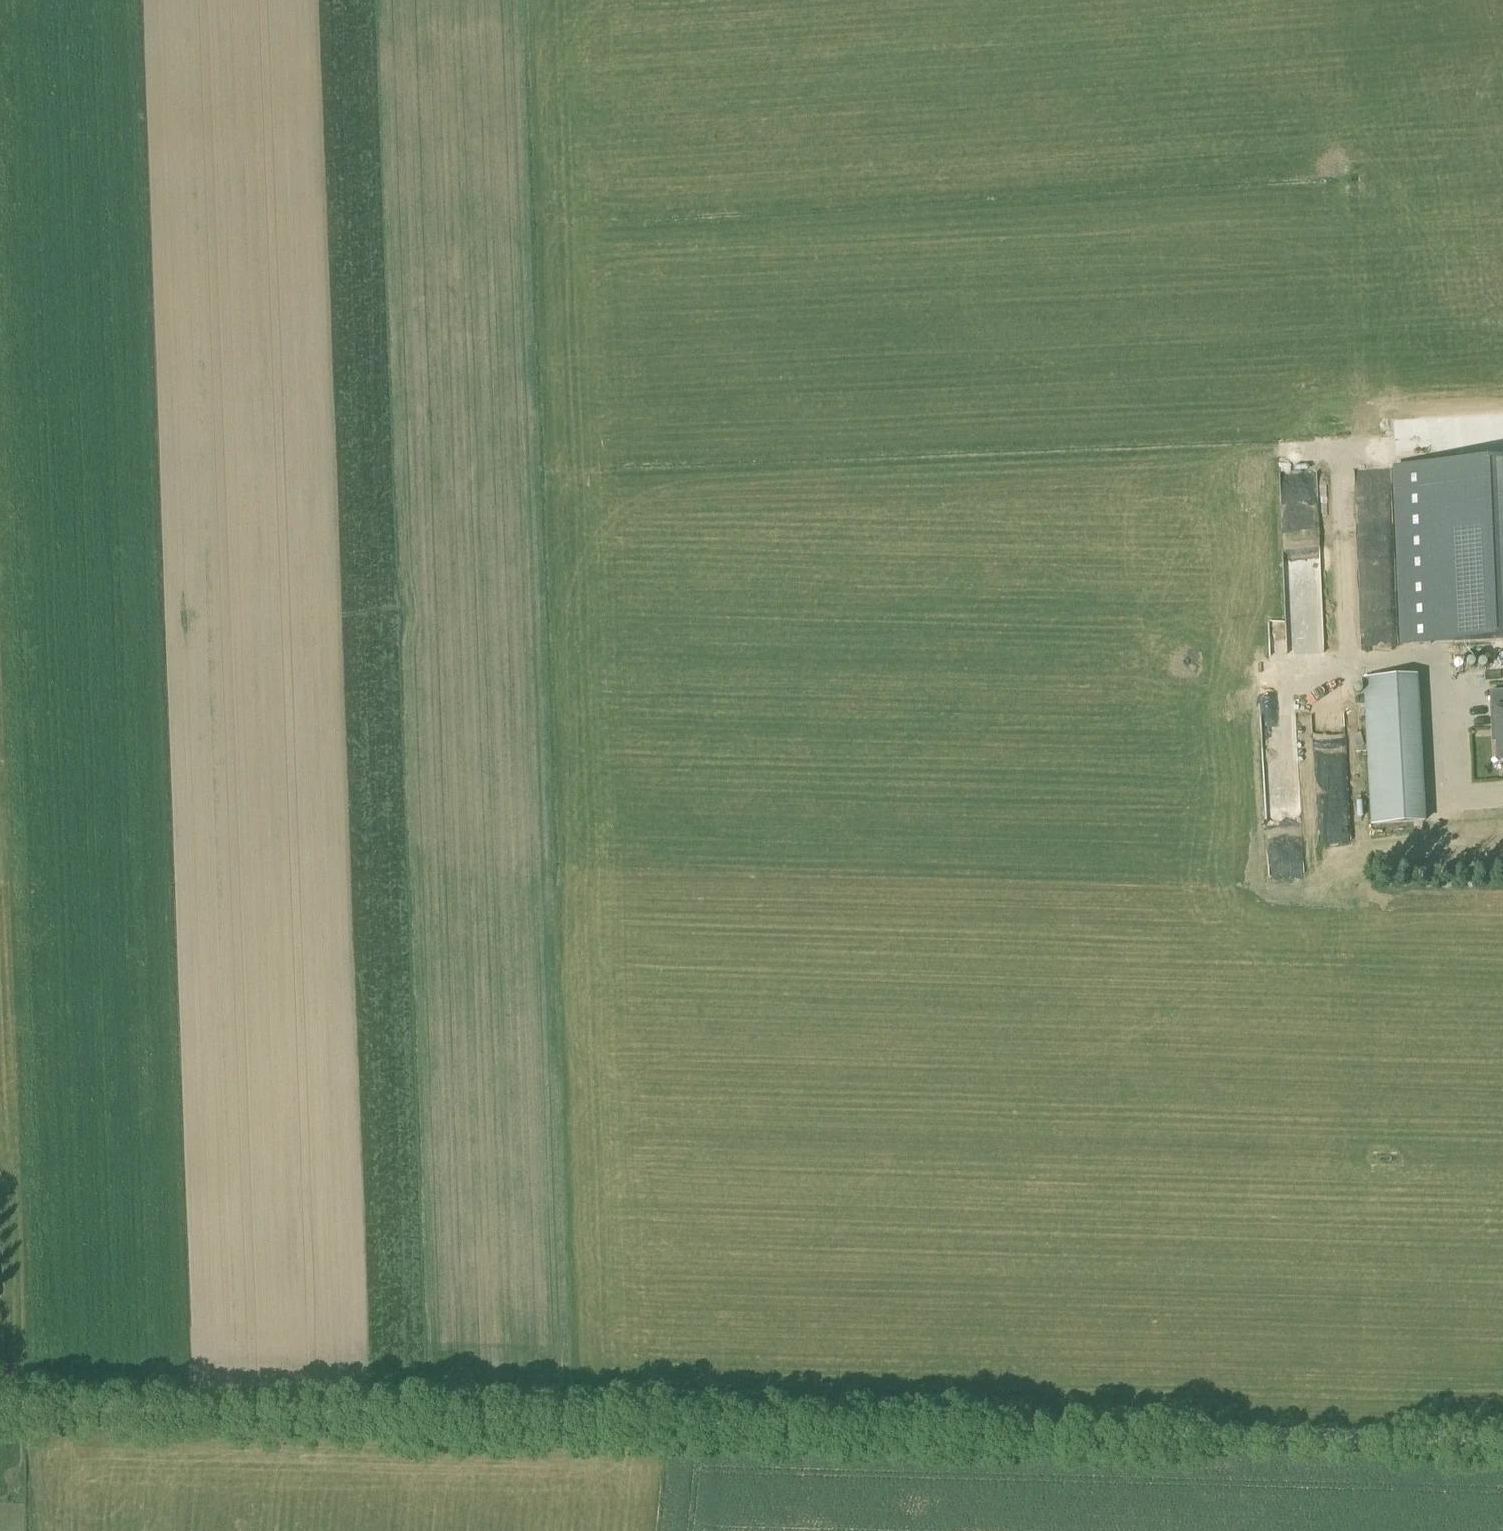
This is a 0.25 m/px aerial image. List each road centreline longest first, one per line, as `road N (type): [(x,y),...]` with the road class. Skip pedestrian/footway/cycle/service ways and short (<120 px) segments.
road 1 (unclassified): [(0,1402),(1502,1442)]

